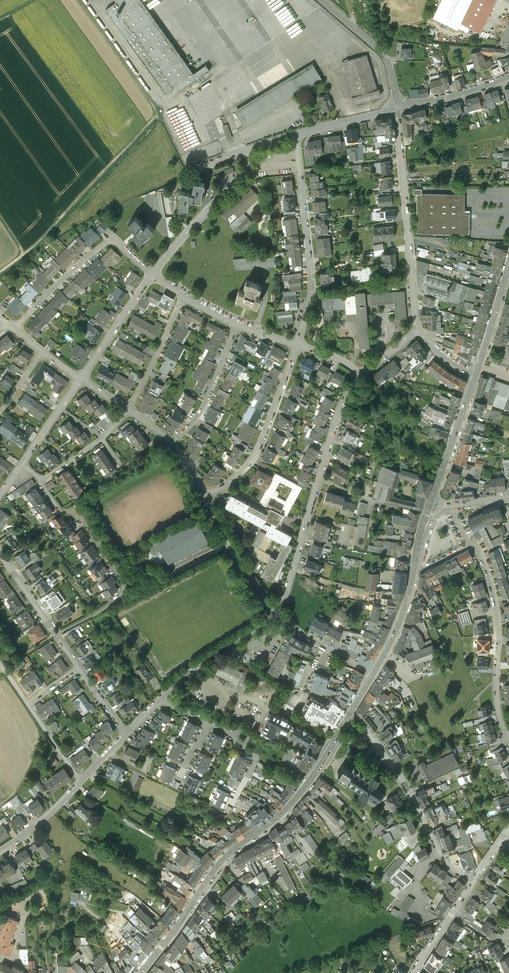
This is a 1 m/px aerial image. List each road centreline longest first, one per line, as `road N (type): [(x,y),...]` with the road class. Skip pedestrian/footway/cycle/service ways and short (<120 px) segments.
road 1 (secondary): [(346,720),(301,792),(220,862),(141,972)]
road 2 (residential): [(278,613),(340,410),(362,375)]
road 3 (residential): [(419,330),(397,99)]
road 4 (track): [(0,273),(43,241),(159,113)]
road 5 (residential): [(296,135),(312,283),(297,345)]
road 6 (residential): [(473,883),(442,861),(398,775),(366,732),(346,720)]
road 7 (residential): [(126,734),(192,671),(278,613)]
road 8 (residential): [(480,555),(497,613),(497,698),(508,739)]
road 9 (residential): [(57,635),(123,590),(79,516),(59,509)]
road 10 (residential): [(152,274),(109,241),(15,329)]
road 11 (residential): [(297,345),(254,458),(206,496)]
road 12 (residential): [(152,274),(244,174),(249,150)]
road 13 (residential): [(171,444),(202,409),(238,324)]
road 14 (residential): [(278,613),(206,496)]
road 15 (secondary): [(476,375),(430,504)]
road 16 (residential): [(128,409),(47,477),(21,465)]
road 17 (tertiary): [(323,0),(388,57),(397,99)]
road 18 (residential): [(81,379),(152,274)]
road 19 (residential): [(183,296),(128,409)]

